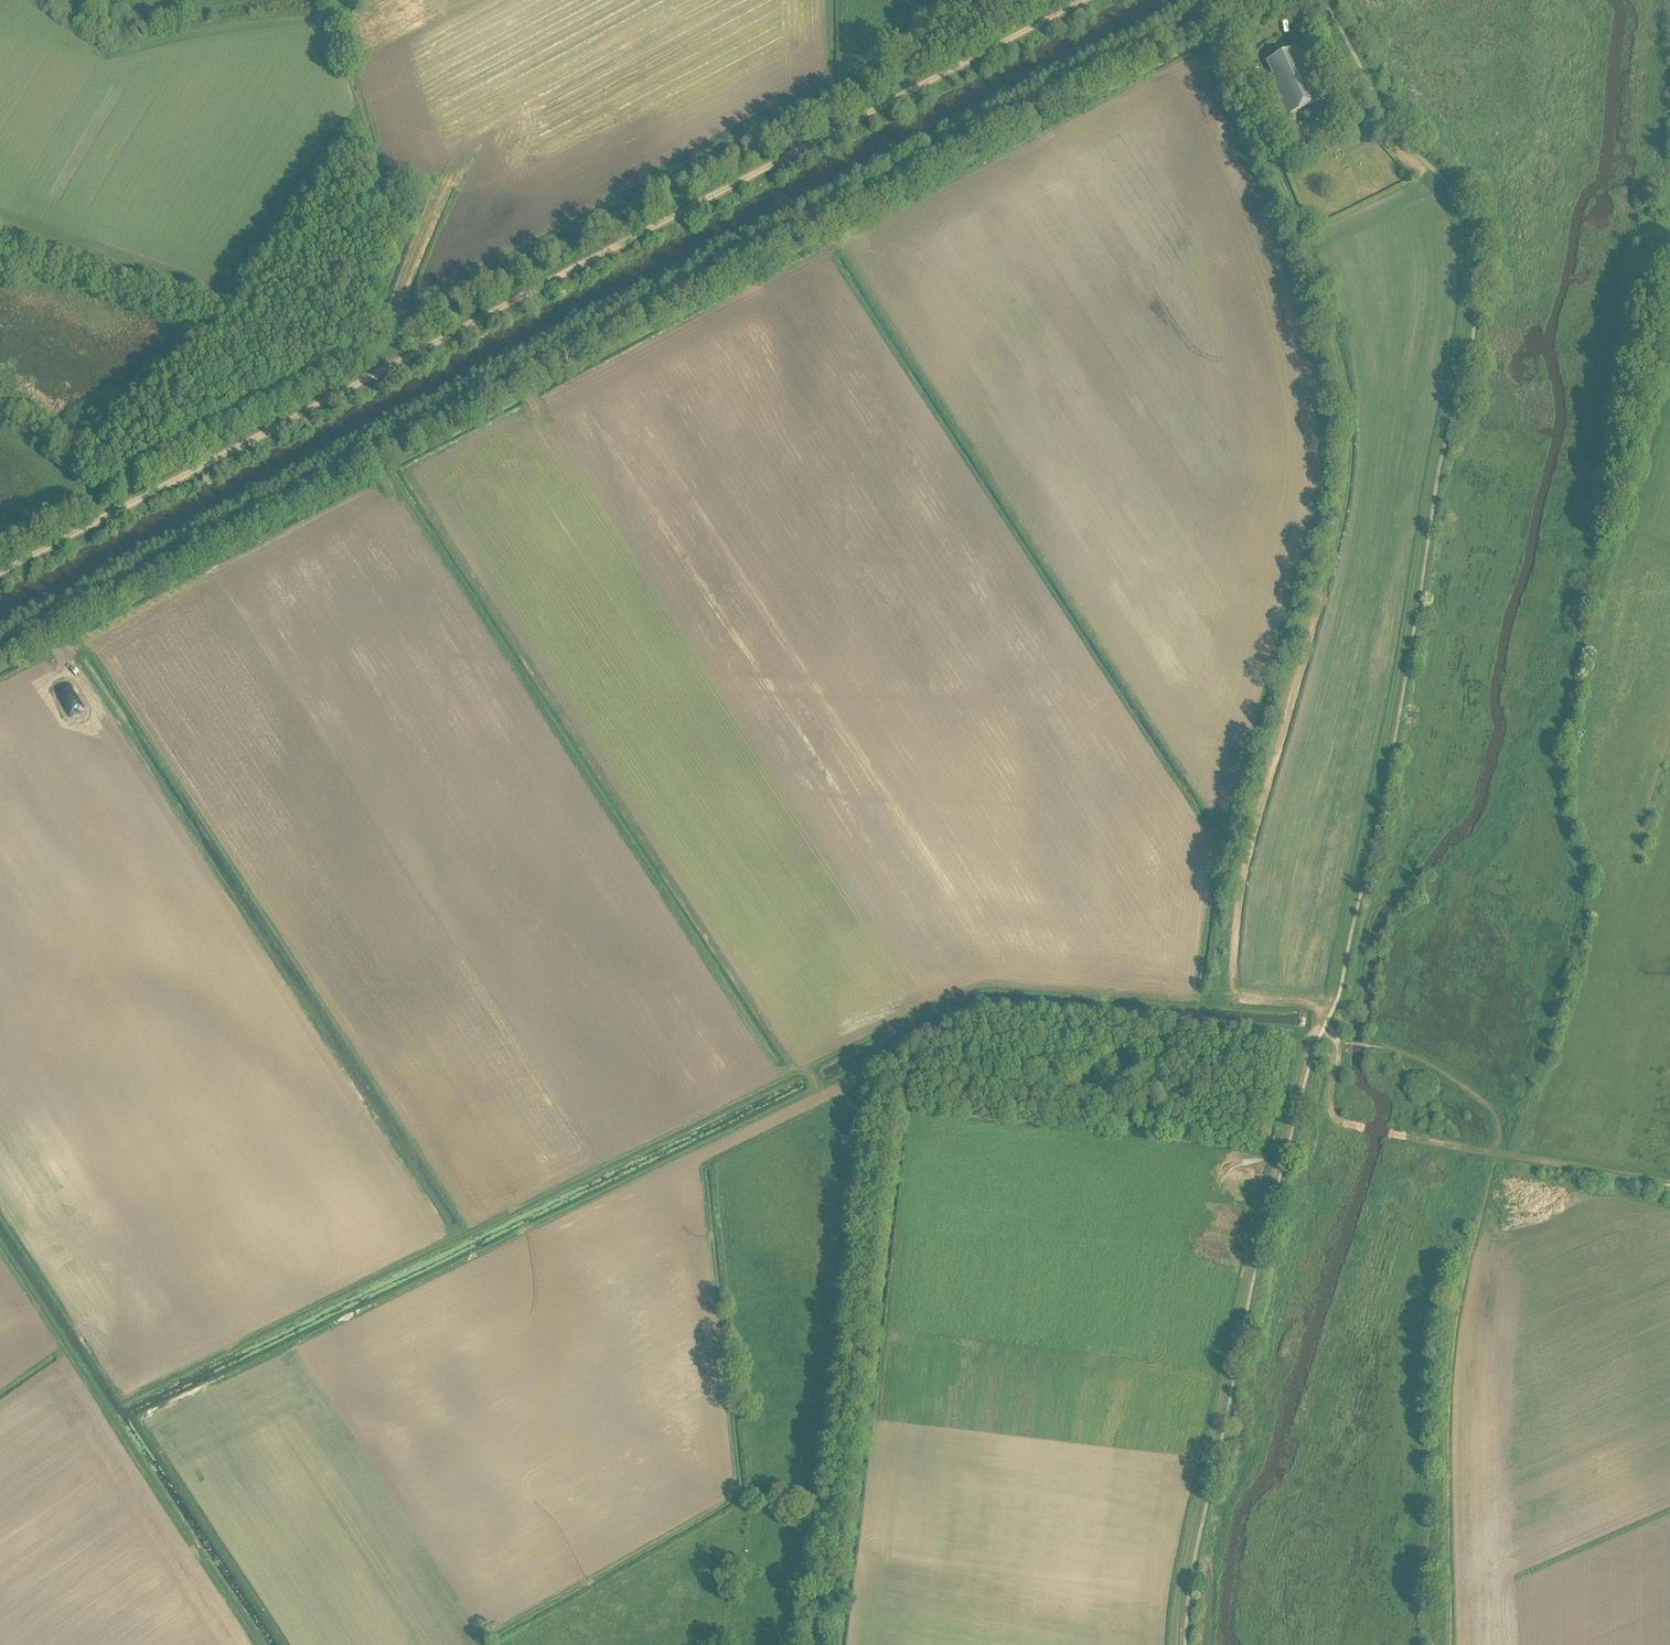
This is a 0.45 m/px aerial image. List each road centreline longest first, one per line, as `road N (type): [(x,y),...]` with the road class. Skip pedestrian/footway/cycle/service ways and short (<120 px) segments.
road 1 (track): [(0,650),(1213,16)]
road 2 (track): [(1082,0),(108,517)]
road 3 (track): [(1496,1154),(1340,1123),(1329,1108),(1337,1042)]
road 4 (track): [(1669,1188),(1496,1154)]
road 5 (track): [(108,517),(0,574)]

